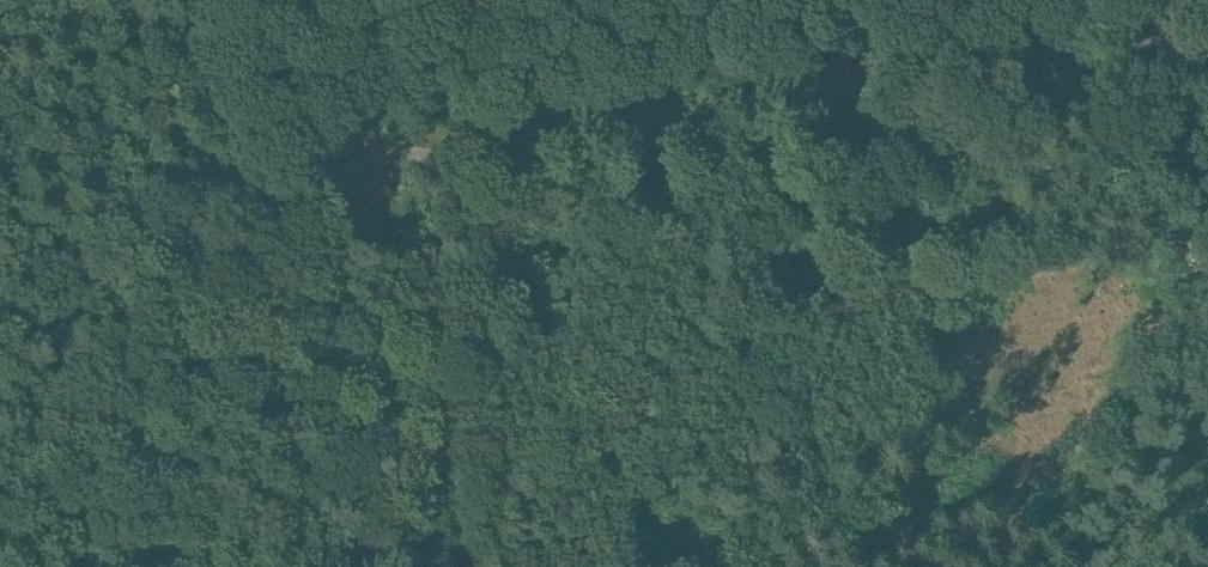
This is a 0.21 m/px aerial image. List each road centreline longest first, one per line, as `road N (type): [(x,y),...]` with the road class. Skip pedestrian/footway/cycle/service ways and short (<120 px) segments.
road 1 (track): [(1038,51),(343,174),(270,211),(238,245)]
road 2 (track): [(238,245),(126,426),(0,566)]
road 3 (track): [(238,245),(312,566)]
road 4 (track): [(1038,51),(1207,275)]
road 5 (track): [(191,0),(238,245)]
road 6 (track): [(1207,20),(1038,51)]

